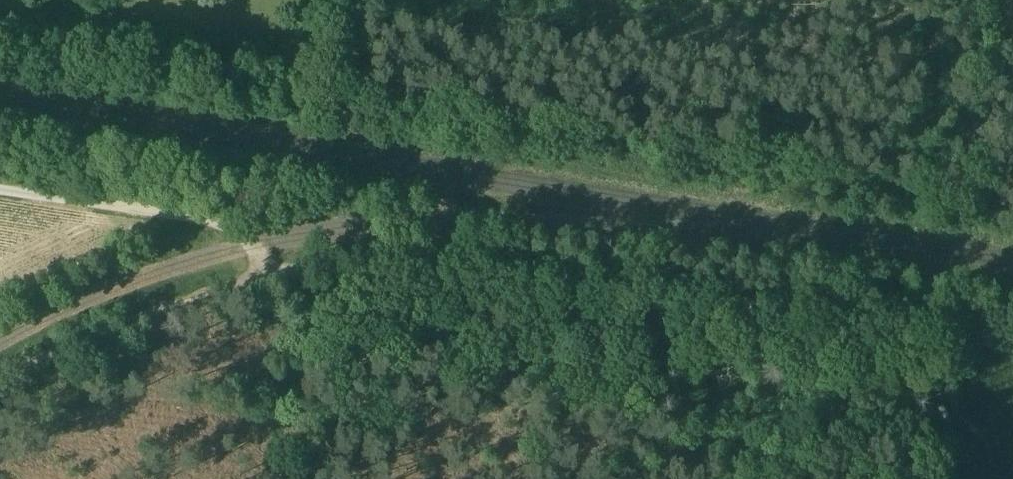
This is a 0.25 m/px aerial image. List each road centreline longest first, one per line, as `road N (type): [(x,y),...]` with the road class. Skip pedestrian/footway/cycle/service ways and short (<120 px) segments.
road 1 (track): [(0,38),(1012,200)]
road 2 (track): [(320,268),(542,281),(1012,345)]
road 3 (track): [(320,268),(196,299),(0,385)]
road 4 (track): [(0,190),(222,227),(293,266),(320,268)]

